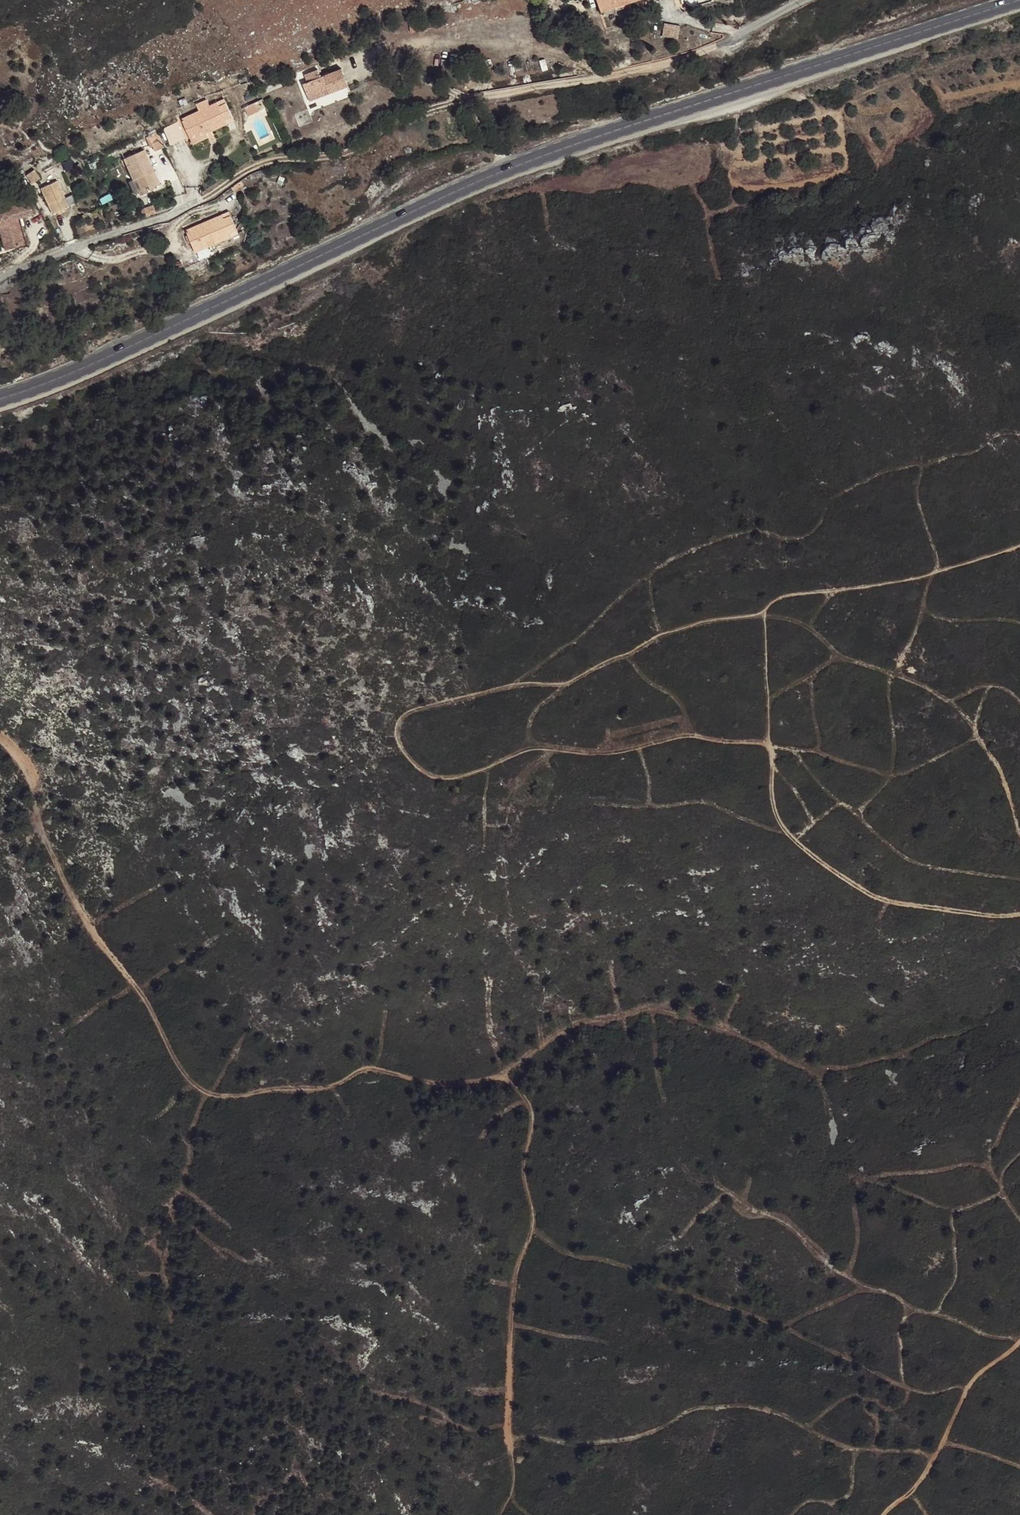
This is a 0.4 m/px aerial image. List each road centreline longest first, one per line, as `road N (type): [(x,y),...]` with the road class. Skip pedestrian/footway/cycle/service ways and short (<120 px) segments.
road 1 (track): [(1019,549),(875,586),(780,597),(763,614),(717,620),(557,687),(475,694),(411,712),(391,736),(427,777),(550,746),(638,750),(689,737),(769,744),(777,812),(803,852),(855,886),(909,906),(1019,915)]
road 2 (track): [(0,741),(32,779),(77,907),(202,1092),(228,1097),(338,1086),(367,1068),(448,1087),(502,1076),(522,1094),(533,1111),(524,1174),(535,1231),(515,1279),(510,1498),(499,1514)]
road 3 (secondary): [(1018,0),(515,166),(97,364),(0,400)]
road 4 (track): [(202,200),(261,164),(353,150),(457,103),(659,65),(735,36)]
road 5 (track): [(1019,1344),(968,1394),(919,1487),(884,1514)]
road 6 (residential): [(202,200),(0,277)]

